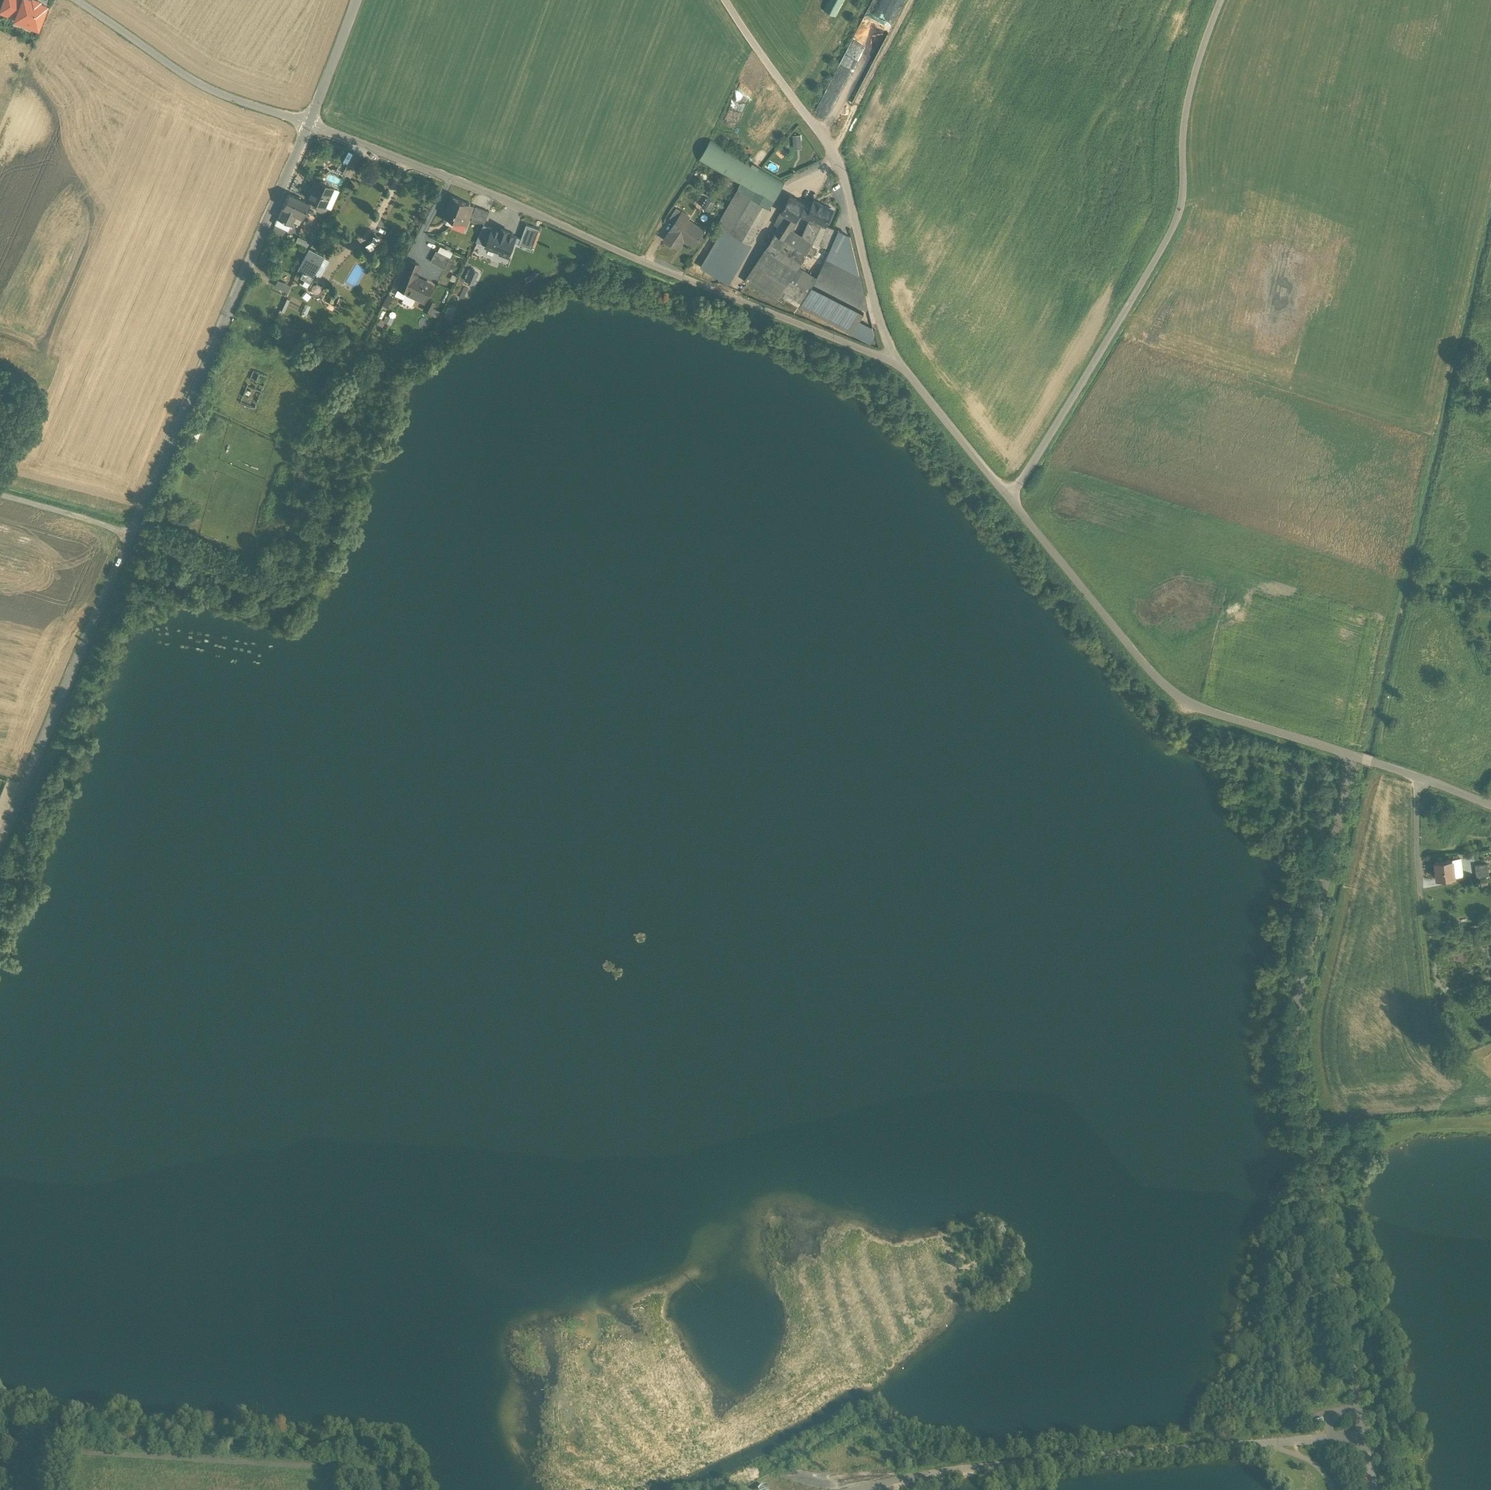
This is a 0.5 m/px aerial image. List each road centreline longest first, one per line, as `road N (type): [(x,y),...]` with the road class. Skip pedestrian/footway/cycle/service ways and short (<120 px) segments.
road 1 (unclassified): [(309,124),(0,856)]
road 2 (residential): [(897,362),(607,252),(309,124)]
road 3 (residential): [(1010,498),(1177,221),(1188,104),(1221,0)]
road 4 (track): [(1366,1441),(1013,1465),(854,1489)]
road 5 (residential): [(1010,498),(1180,698),(1357,758)]
road 6 (track): [(0,1444),(391,1475),(390,1489)]
road 7 (unclassified): [(727,0),(842,169),(897,362)]
road 8 (residential): [(309,124),(195,85),(78,0)]
road 9 (track): [(921,0),(837,159)]
road 10 (residential): [(897,362),(1010,498)]
road 11 (track): [(132,534),(281,611)]
road 12 (residential): [(1357,758),(1490,804)]
road 13 (unclassified): [(357,0),(309,124)]

